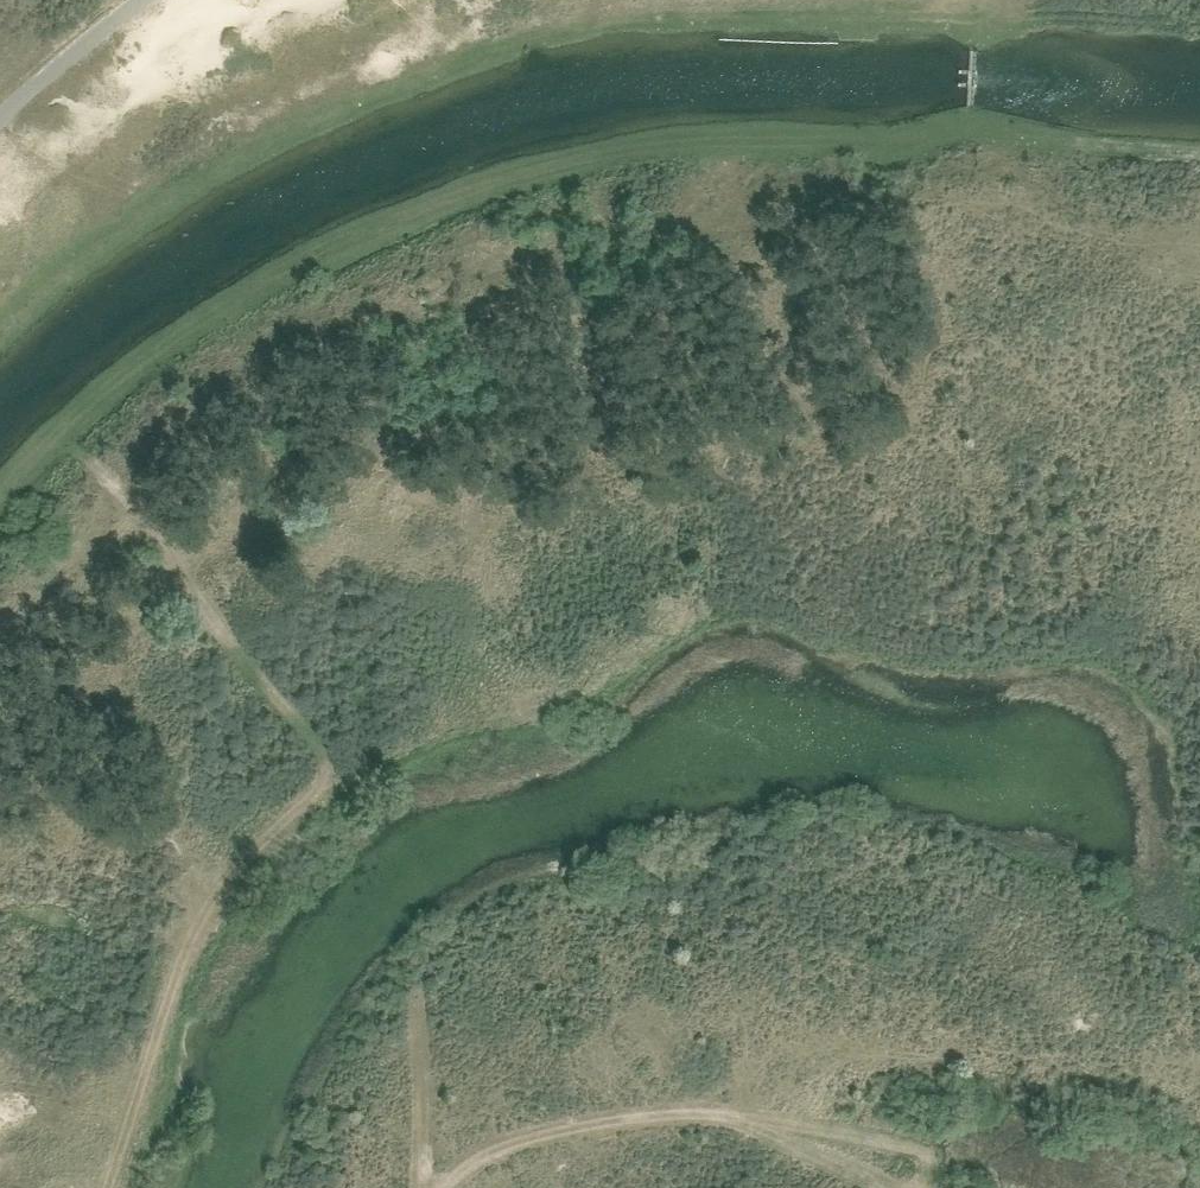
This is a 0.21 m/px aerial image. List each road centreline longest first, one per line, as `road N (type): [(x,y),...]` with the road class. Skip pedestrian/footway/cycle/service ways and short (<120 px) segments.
road 1 (track): [(0,116),(156,0)]

